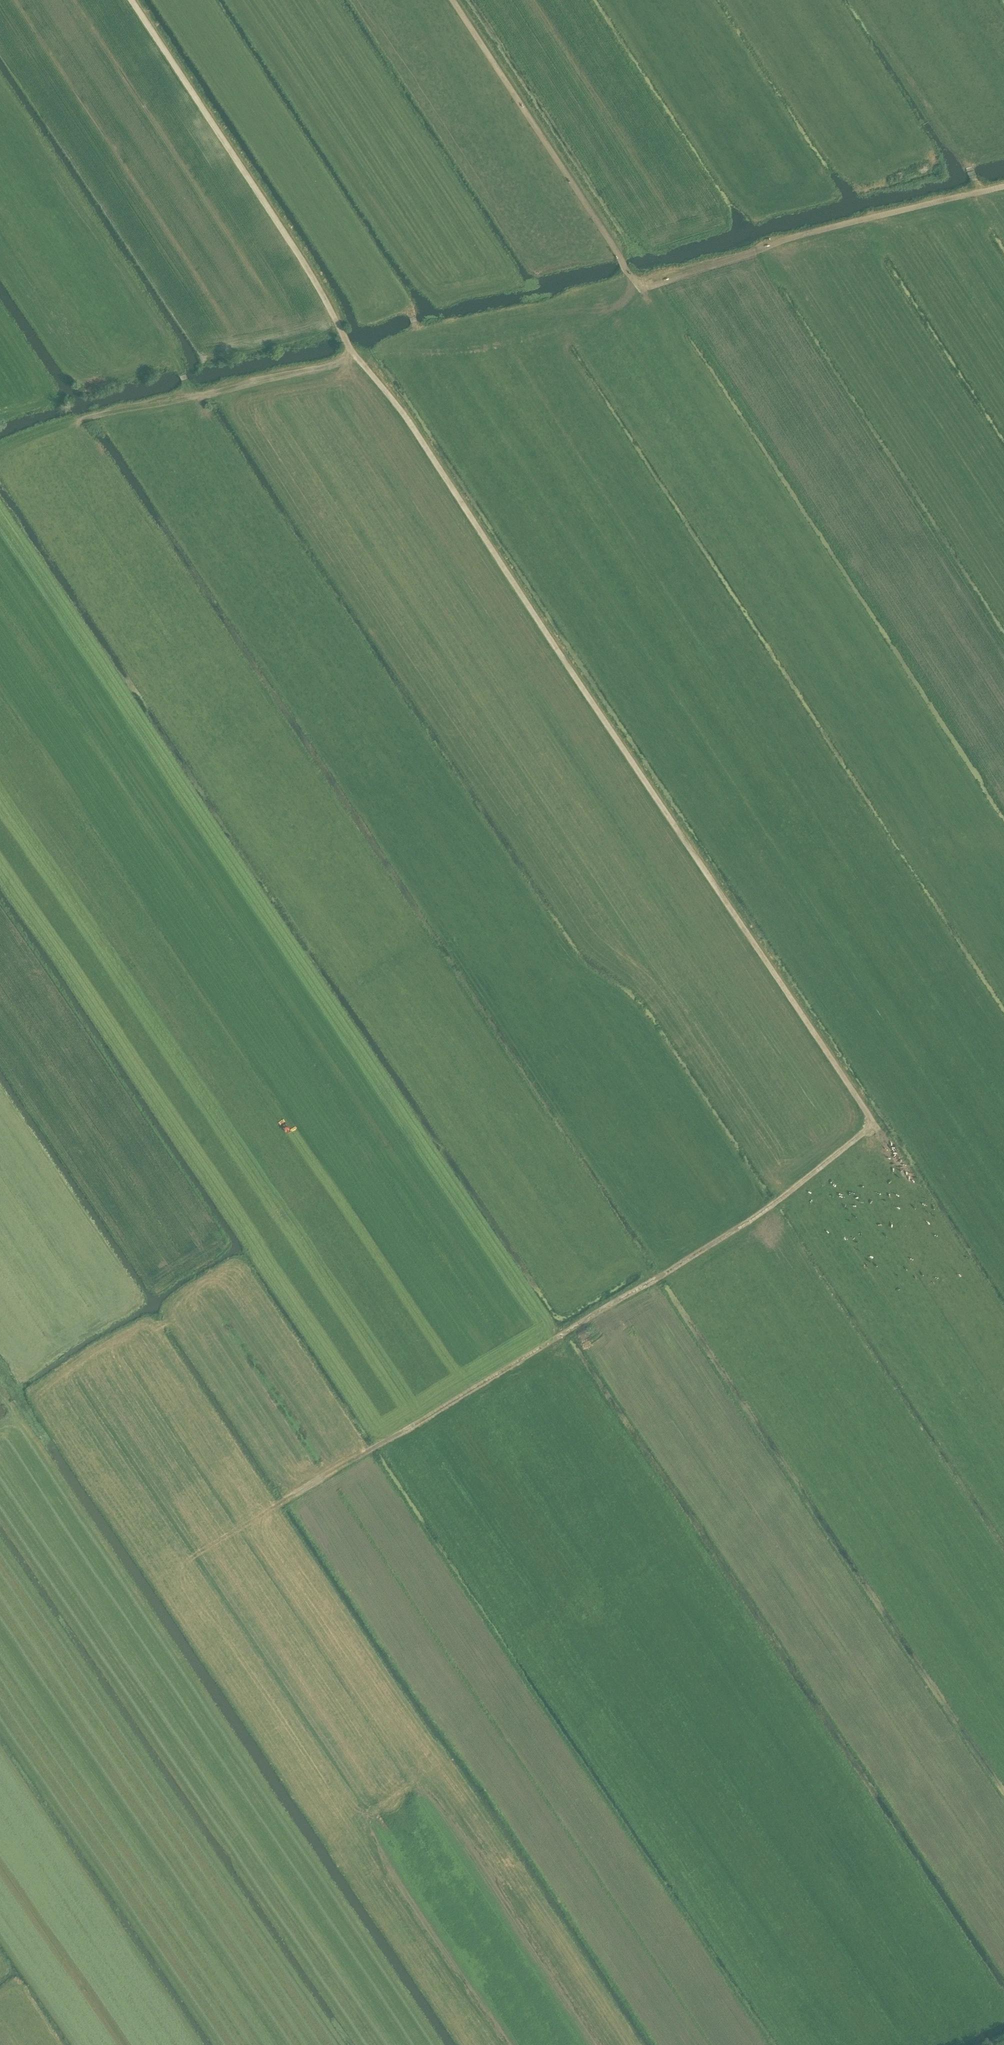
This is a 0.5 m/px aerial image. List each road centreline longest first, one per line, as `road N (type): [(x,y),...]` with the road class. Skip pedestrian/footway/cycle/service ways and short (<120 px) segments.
road 1 (track): [(131,0),(317,284),(351,351),(410,423),(909,1176)]
road 2 (track): [(1003,186),(778,242),(643,288),(450,0)]
road 3 (track): [(874,1125),(769,1207),(376,1447)]
road 4 (track): [(351,351),(335,367),(101,416),(0,452)]

